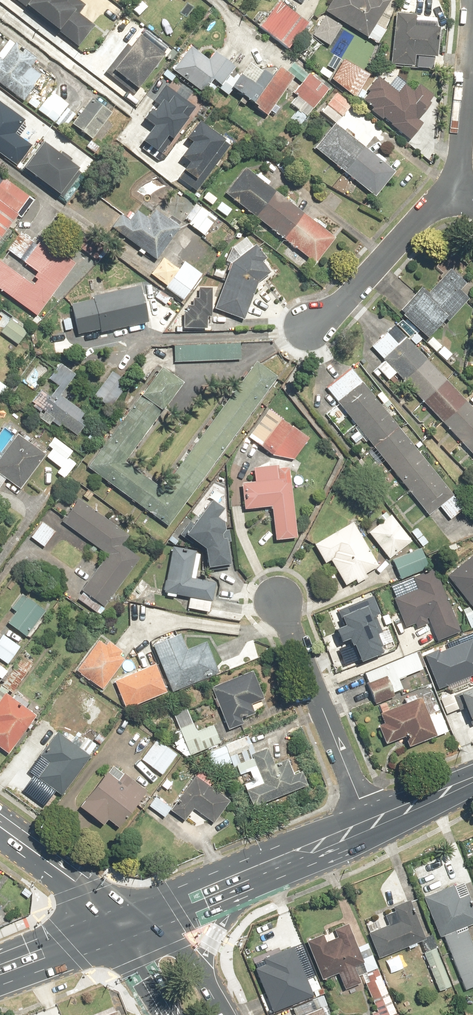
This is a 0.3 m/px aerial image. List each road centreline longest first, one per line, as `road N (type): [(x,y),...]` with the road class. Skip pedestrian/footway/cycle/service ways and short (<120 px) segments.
road 1 (residential): [(276,597),(370,822)]
road 2 (residential): [(311,326),(341,307),(455,192)]
road 3 (residential): [(455,192),(471,0)]
road 4 (secondary): [(0,827),(134,923)]
road 5 (secondary): [(0,976),(134,923)]
road 6 (secondary): [(134,923),(253,872)]
road 7 (secondary): [(253,872),(370,822)]

